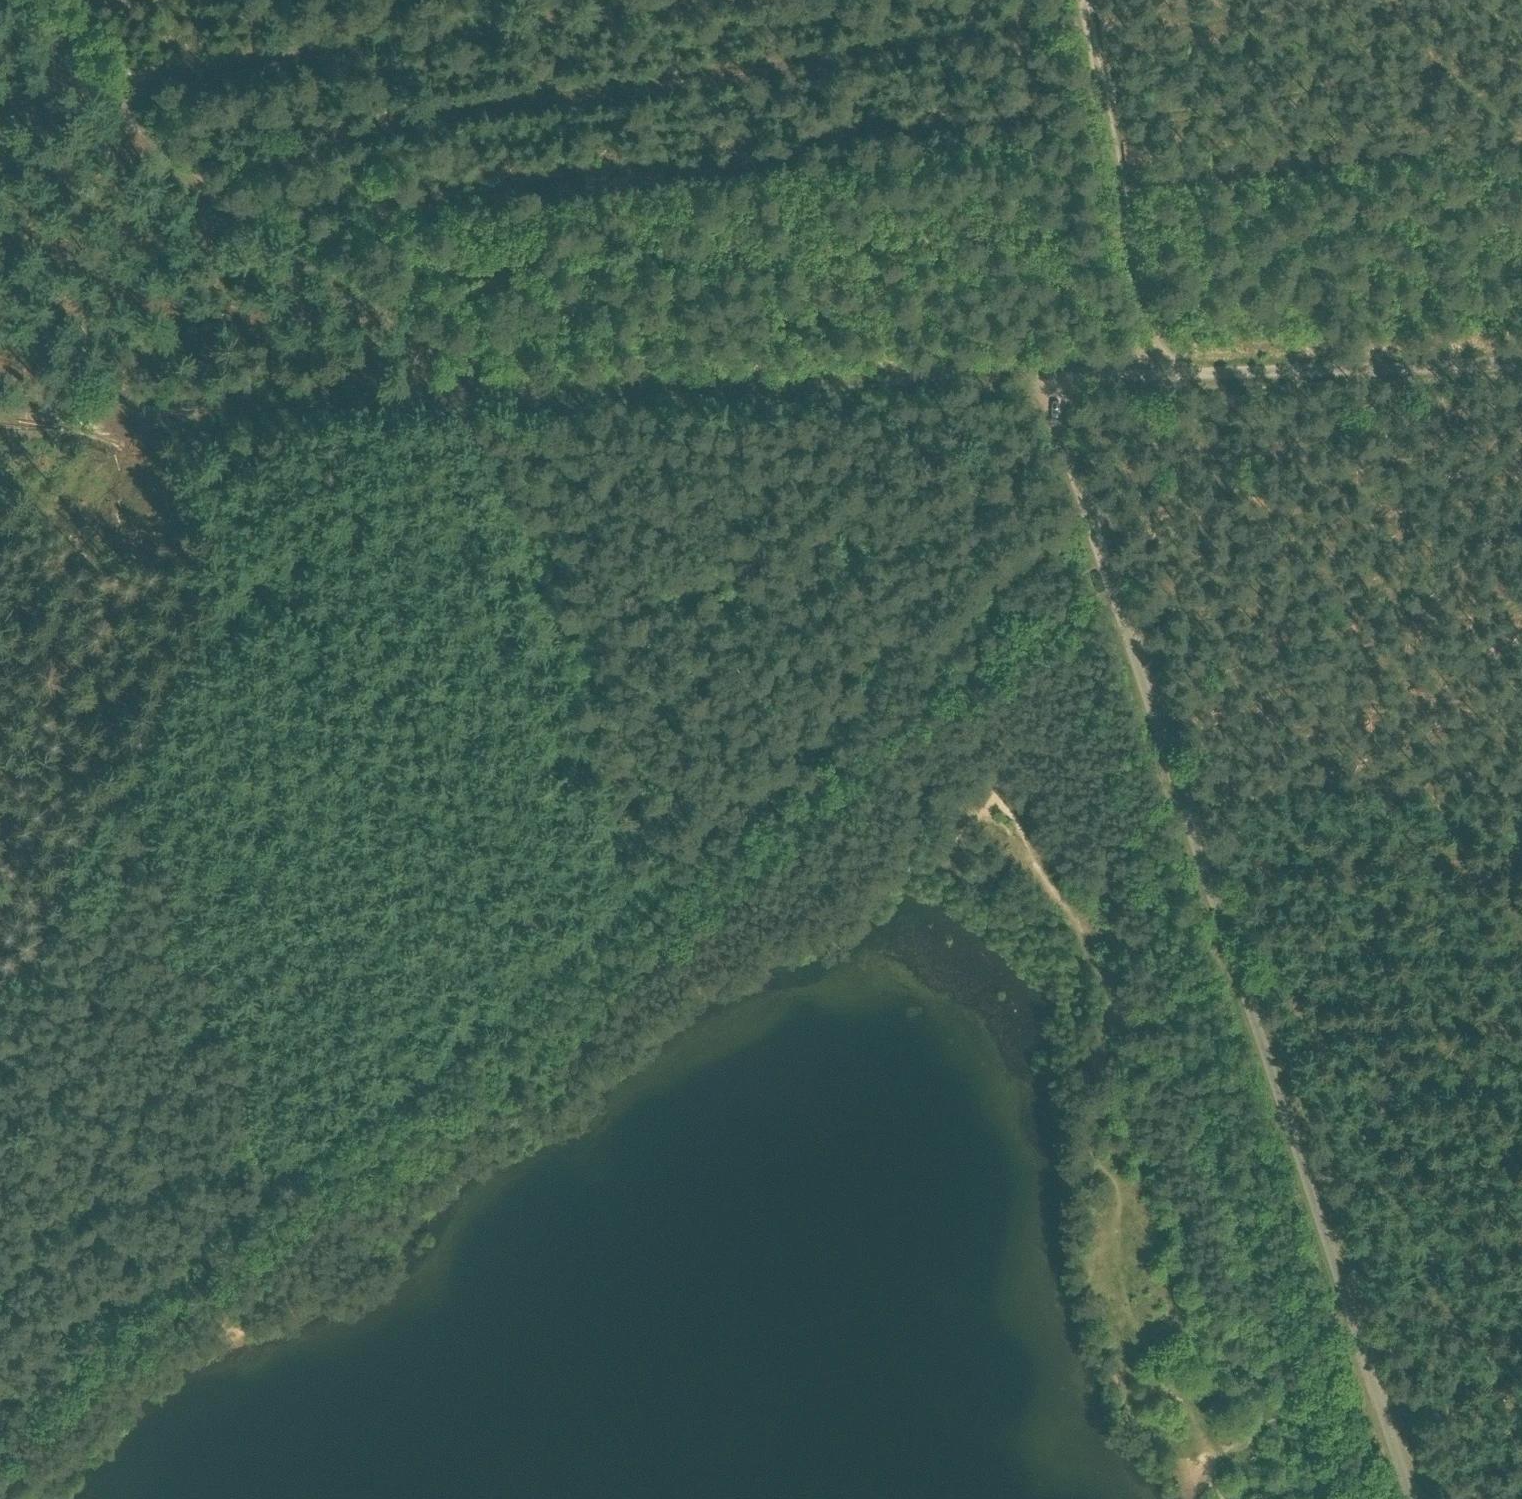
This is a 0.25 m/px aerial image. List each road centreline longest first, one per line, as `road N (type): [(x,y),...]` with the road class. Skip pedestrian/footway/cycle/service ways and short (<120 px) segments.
road 1 (unclassified): [(1074,408),(1418,1498)]
road 2 (unclassified): [(1074,408),(0,446)]
road 3 (track): [(0,6),(147,140),(345,69),(488,61),(605,18),(736,0)]
road 4 (unclassified): [(1521,391),(1074,408)]
road 5 (track): [(1144,404),(1058,0)]

